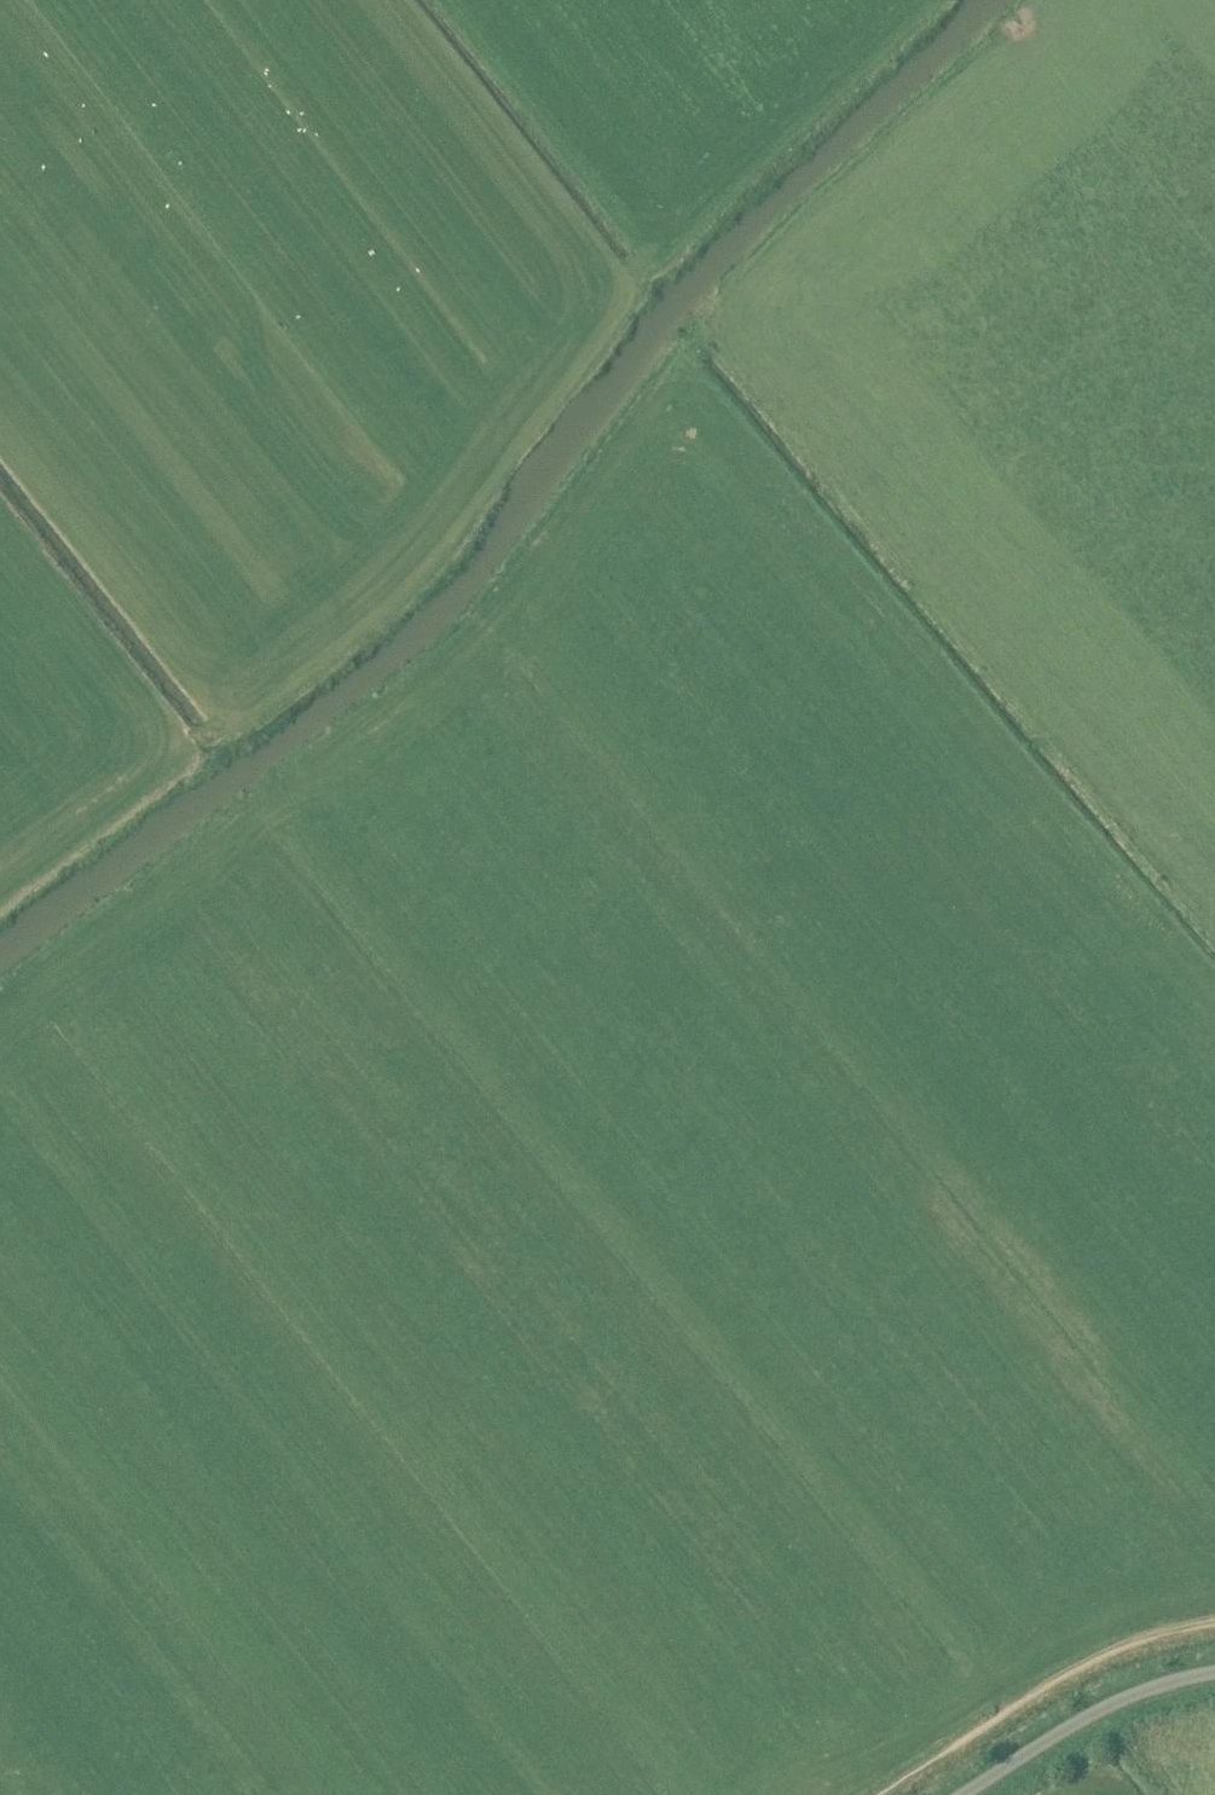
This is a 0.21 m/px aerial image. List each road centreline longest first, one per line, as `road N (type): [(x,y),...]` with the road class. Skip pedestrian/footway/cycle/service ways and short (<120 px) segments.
road 1 (unclassified): [(960,1794),(1100,1705),(1214,1675)]

